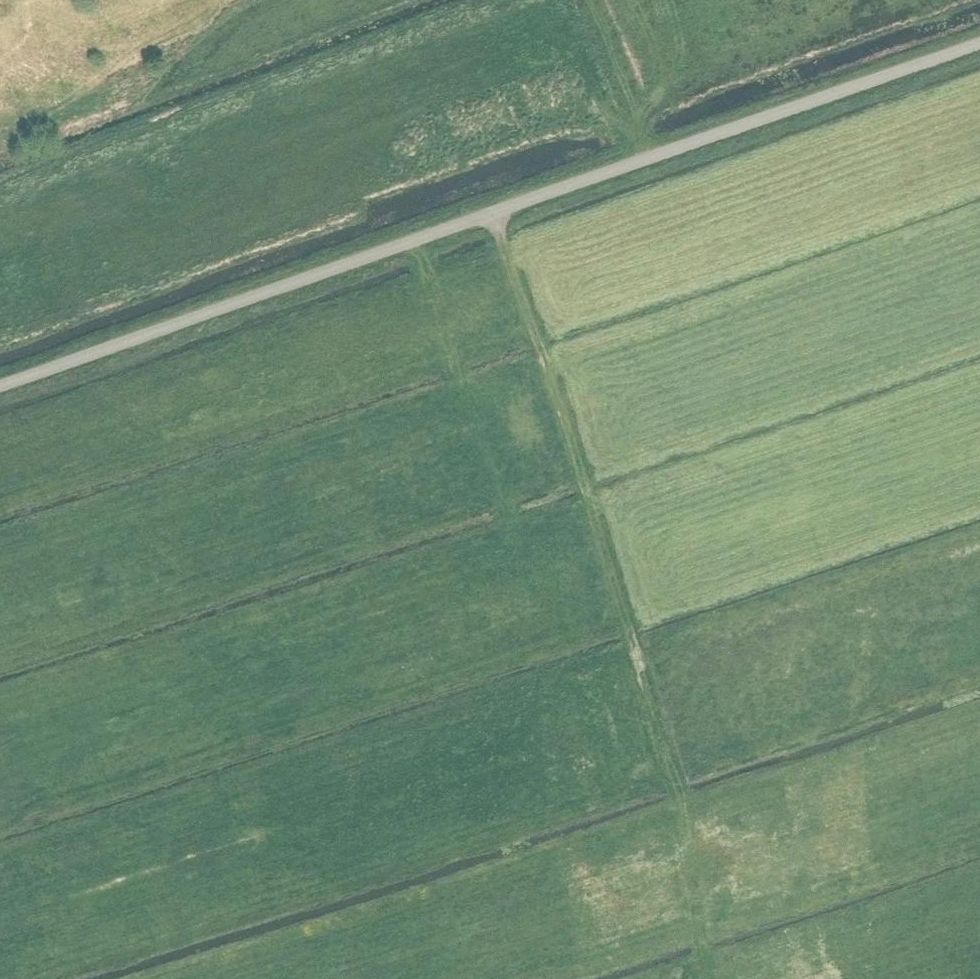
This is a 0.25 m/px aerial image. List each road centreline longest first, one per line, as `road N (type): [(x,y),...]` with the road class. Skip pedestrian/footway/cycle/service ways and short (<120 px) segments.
road 1 (unclassified): [(979,43),(0,383)]

